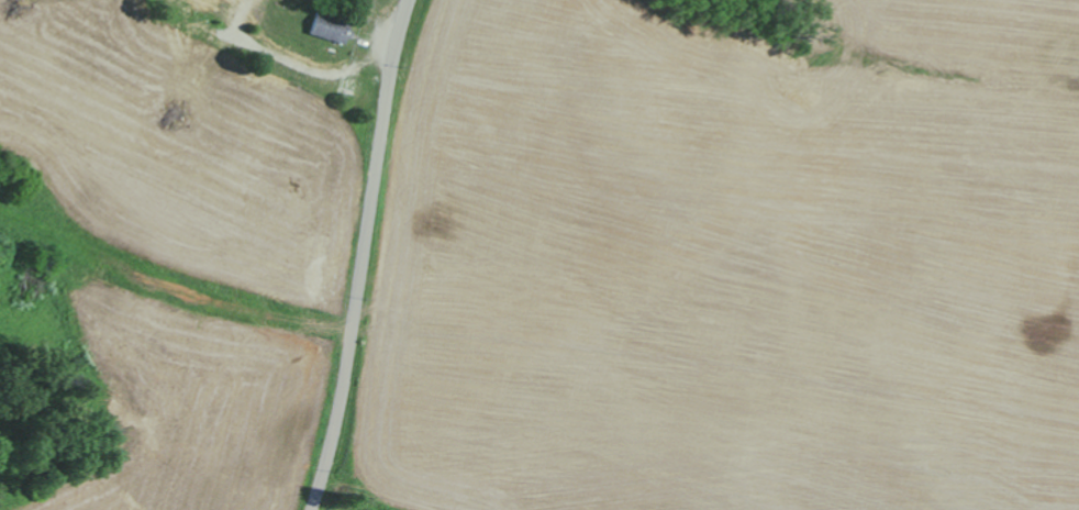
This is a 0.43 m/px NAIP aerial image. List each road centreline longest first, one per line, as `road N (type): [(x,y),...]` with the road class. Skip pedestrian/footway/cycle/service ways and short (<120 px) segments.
road 1 (residential): [(315,509),(347,378),(412,0)]

